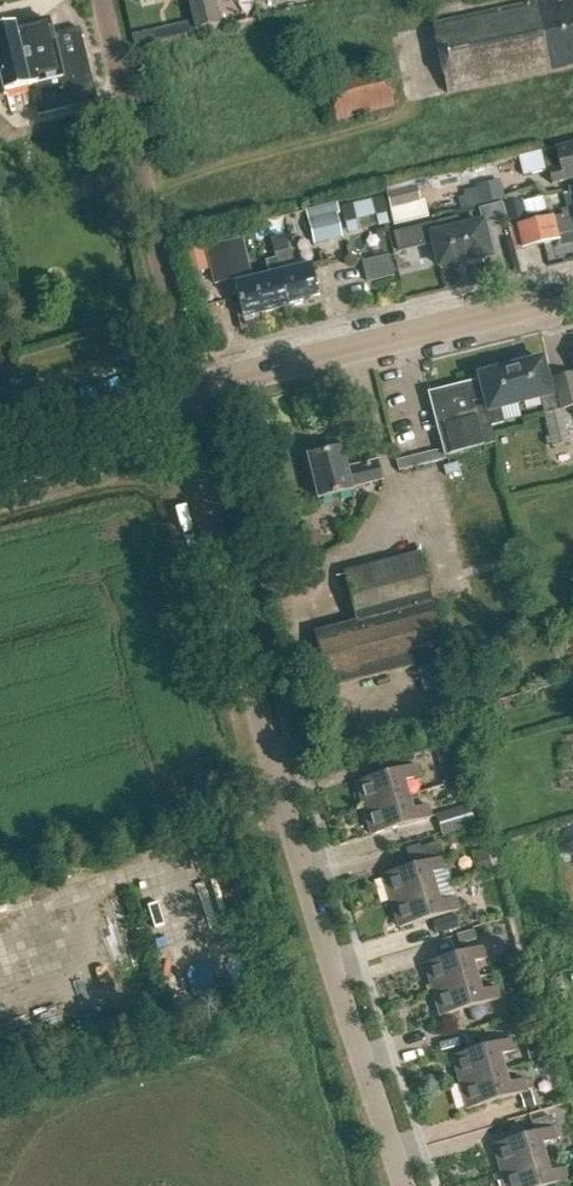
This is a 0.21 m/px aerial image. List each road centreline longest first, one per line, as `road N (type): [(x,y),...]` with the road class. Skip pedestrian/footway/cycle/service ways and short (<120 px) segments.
road 1 (unclassified): [(175,393),(304,871),(401,1185)]
road 2 (residential): [(188,389),(102,0)]
road 3 (tertiary): [(188,389),(572,295)]
road 4 (tertiary): [(175,393),(0,437)]

